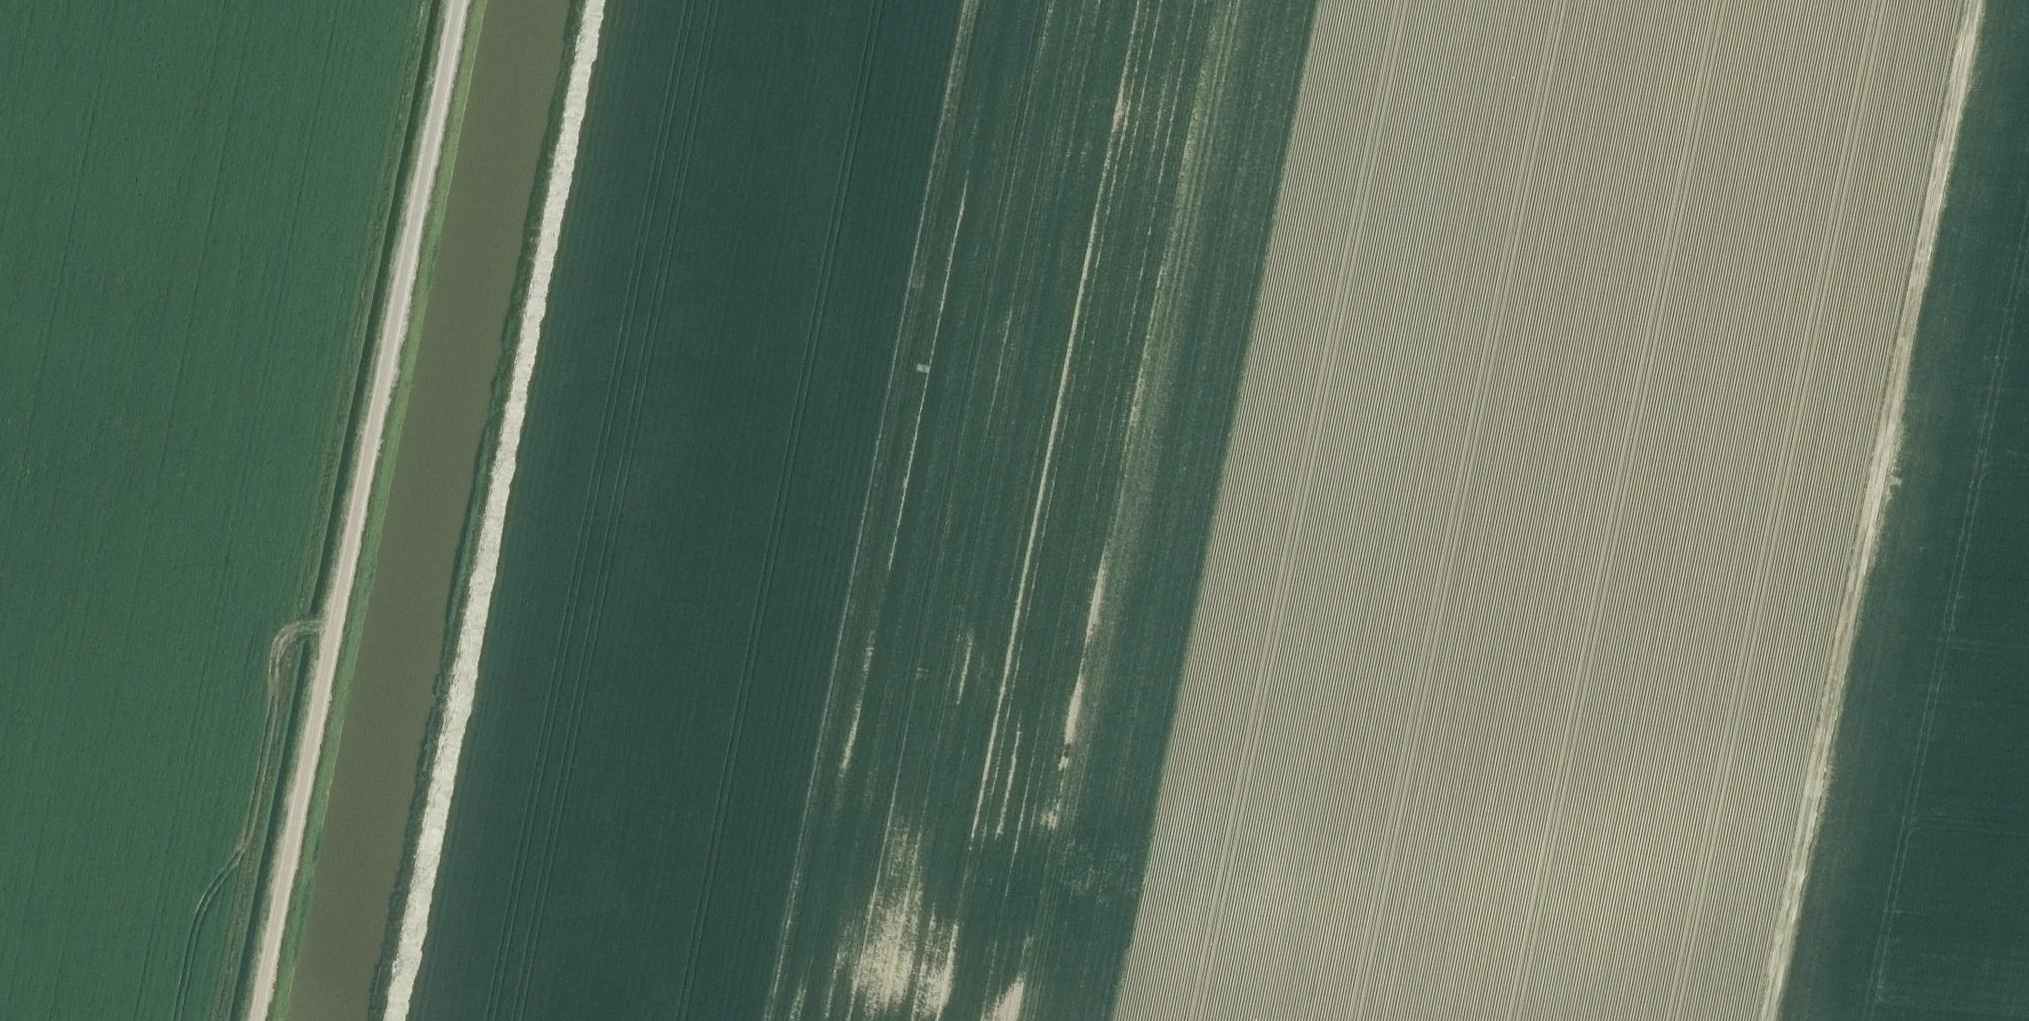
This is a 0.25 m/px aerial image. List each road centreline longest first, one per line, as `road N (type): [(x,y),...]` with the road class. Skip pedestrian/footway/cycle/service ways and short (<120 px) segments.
road 1 (unclassified): [(252,1020),(459,0)]
road 2 (track): [(1769,1020),(1973,0)]

